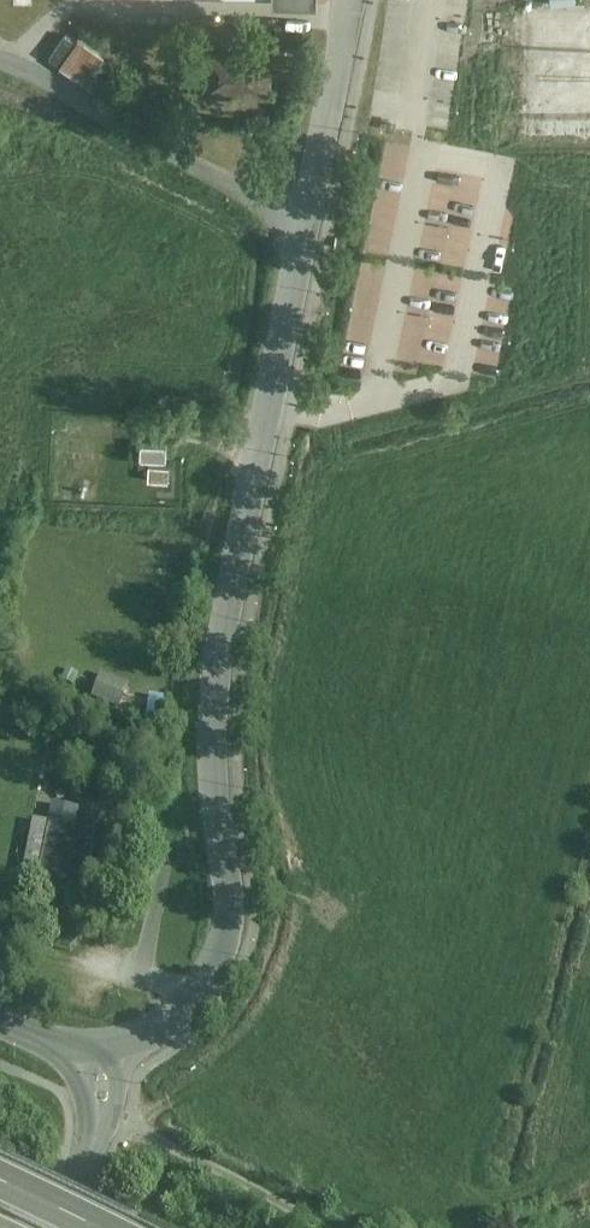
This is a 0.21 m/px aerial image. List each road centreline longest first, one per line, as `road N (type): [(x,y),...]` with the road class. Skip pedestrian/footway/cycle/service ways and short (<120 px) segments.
road 1 (unclassified): [(345,0),(222,655),(214,780),(230,915),(221,956),(190,1011),(133,1064),(108,1072)]
road 2 (unclassified): [(108,1072),(103,1131),(58,1227)]

